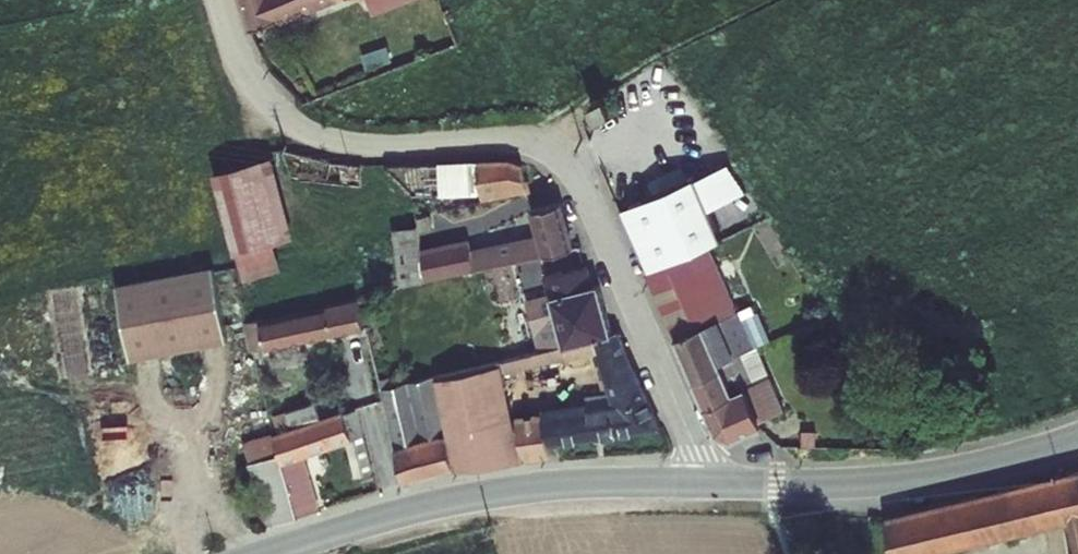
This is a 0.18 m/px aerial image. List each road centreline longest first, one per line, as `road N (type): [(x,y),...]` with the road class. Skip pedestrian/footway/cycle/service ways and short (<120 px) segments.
road 1 (residential): [(712,485),(569,168),(529,143),(374,147),(313,134),(278,111),(247,75),(218,0)]
road 2 (tertiary): [(712,485),(506,490),(382,517),(271,553)]
road 3 (tertiary): [(1077,440),(917,478),(712,485)]

